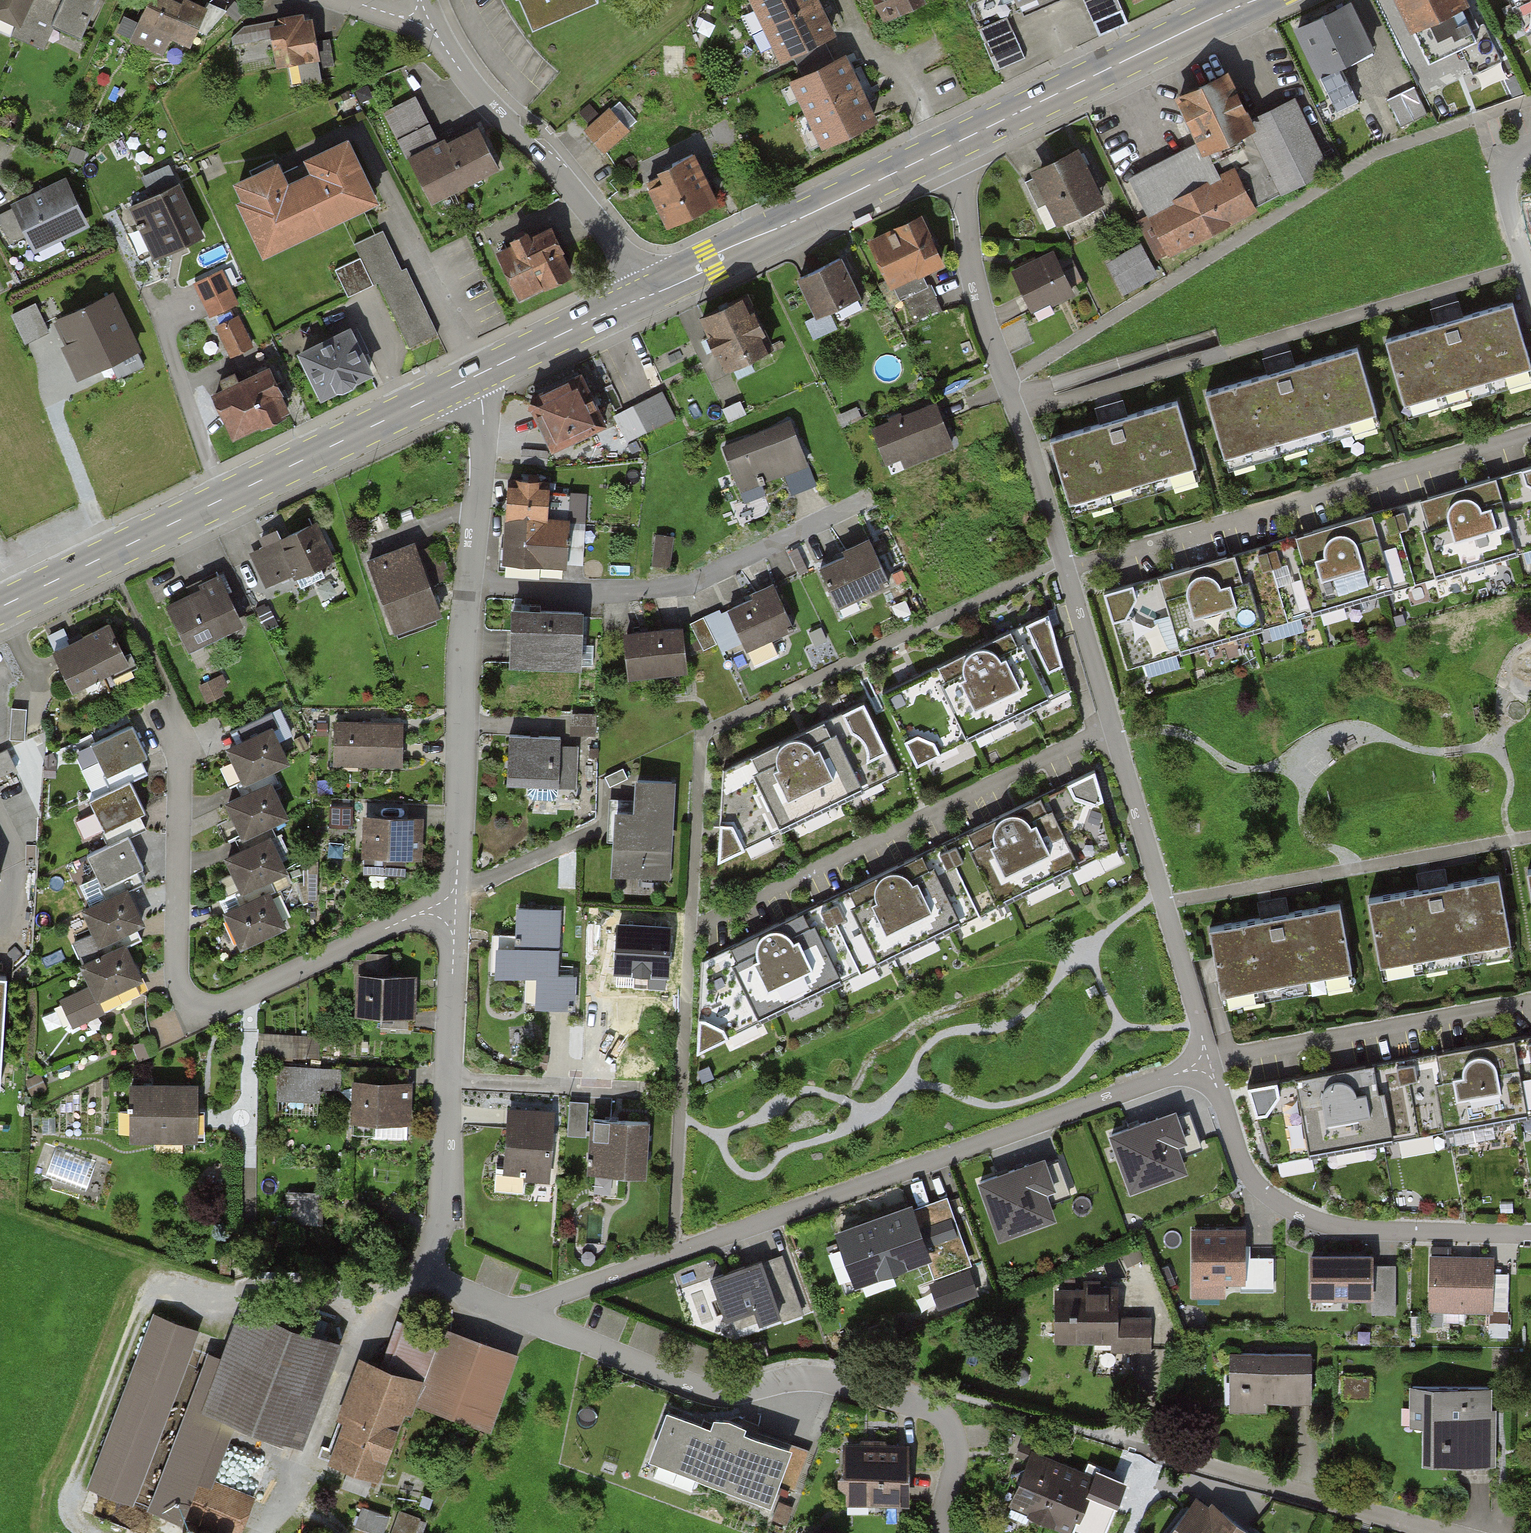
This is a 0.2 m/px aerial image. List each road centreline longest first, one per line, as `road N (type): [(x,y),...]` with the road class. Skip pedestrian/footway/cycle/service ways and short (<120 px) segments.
road 1 (residential): [(1063,560),(700,735),(672,1254)]
road 2 (residential): [(507,1317),(704,1391),(728,1396),(824,1378),(934,1409),(955,1430),(943,1532)]
road 3 (residential): [(456,895),(216,1006),(191,1006),(177,974),(185,720)]
road 4 (residential): [(1203,1065),(672,1254)]
road 5 (primary): [(0,607),(473,377)]
road 6 (residential): [(473,377),(484,425),(456,895)]
road 7 (residential): [(456,895),(437,1293),(507,1317)]
road 8 (residential): [(946,148),(967,200),(981,313),(1063,560)]
road 9 (residential): [(1203,1065),(1244,1170),(1286,1209),(1316,1223),(1365,1230),(1530,1234)]
road 10 (residential): [(1163,903),(1530,837)]
road 11 (residential): [(1063,560),(1163,903)]
road 12 (residential): [(421,19),(496,114),(546,159),(648,293)]
road 13 (residential): [(1530,1003),(1203,1065)]
road 14 (primary): [(648,293),(946,148)]
road 15 (primary): [(946,148),(1240,4)]
road 16 (residential): [(1449,1532),(1162,1452)]
road 17 (primary): [(473,377),(648,293)]
road 18 (residential): [(672,1254),(507,1317)]
road 19 (residential): [(1163,903),(1203,1065)]
road 20 (residential): [(1530,267),(1499,156),(1530,146)]

